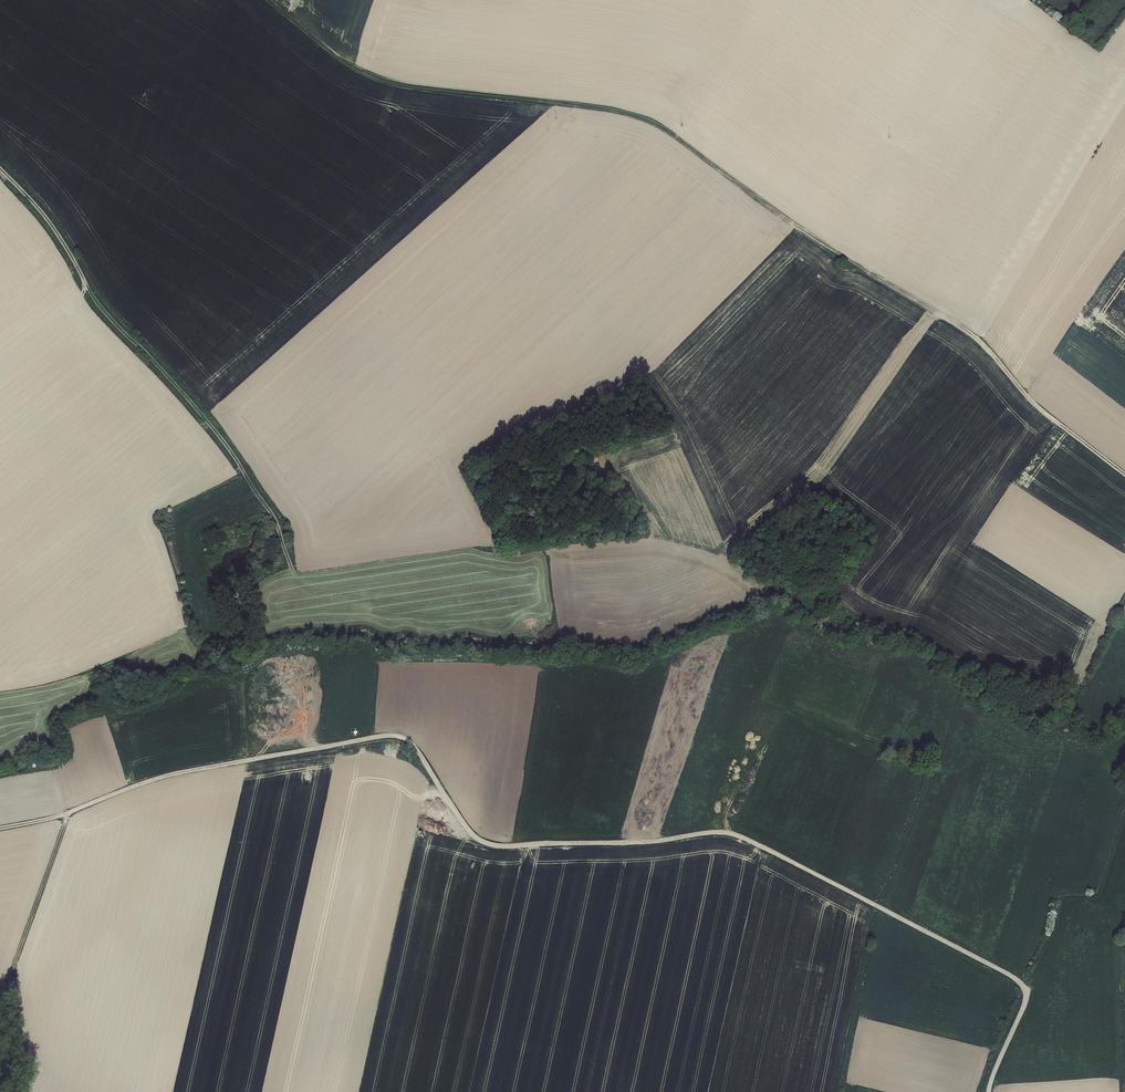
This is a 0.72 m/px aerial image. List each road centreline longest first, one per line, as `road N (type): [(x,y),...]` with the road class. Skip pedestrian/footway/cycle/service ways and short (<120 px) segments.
road 1 (track): [(990,1091),(1025,1001),(1013,976),(730,833),(489,845),(467,828),(405,739),(180,775),(0,830)]
road 2 (track): [(270,0),(370,77),(622,112),(669,131),(818,240),(989,347),(1033,403),(1124,475)]
road 3 (track): [(84,291),(58,234),(0,170)]

